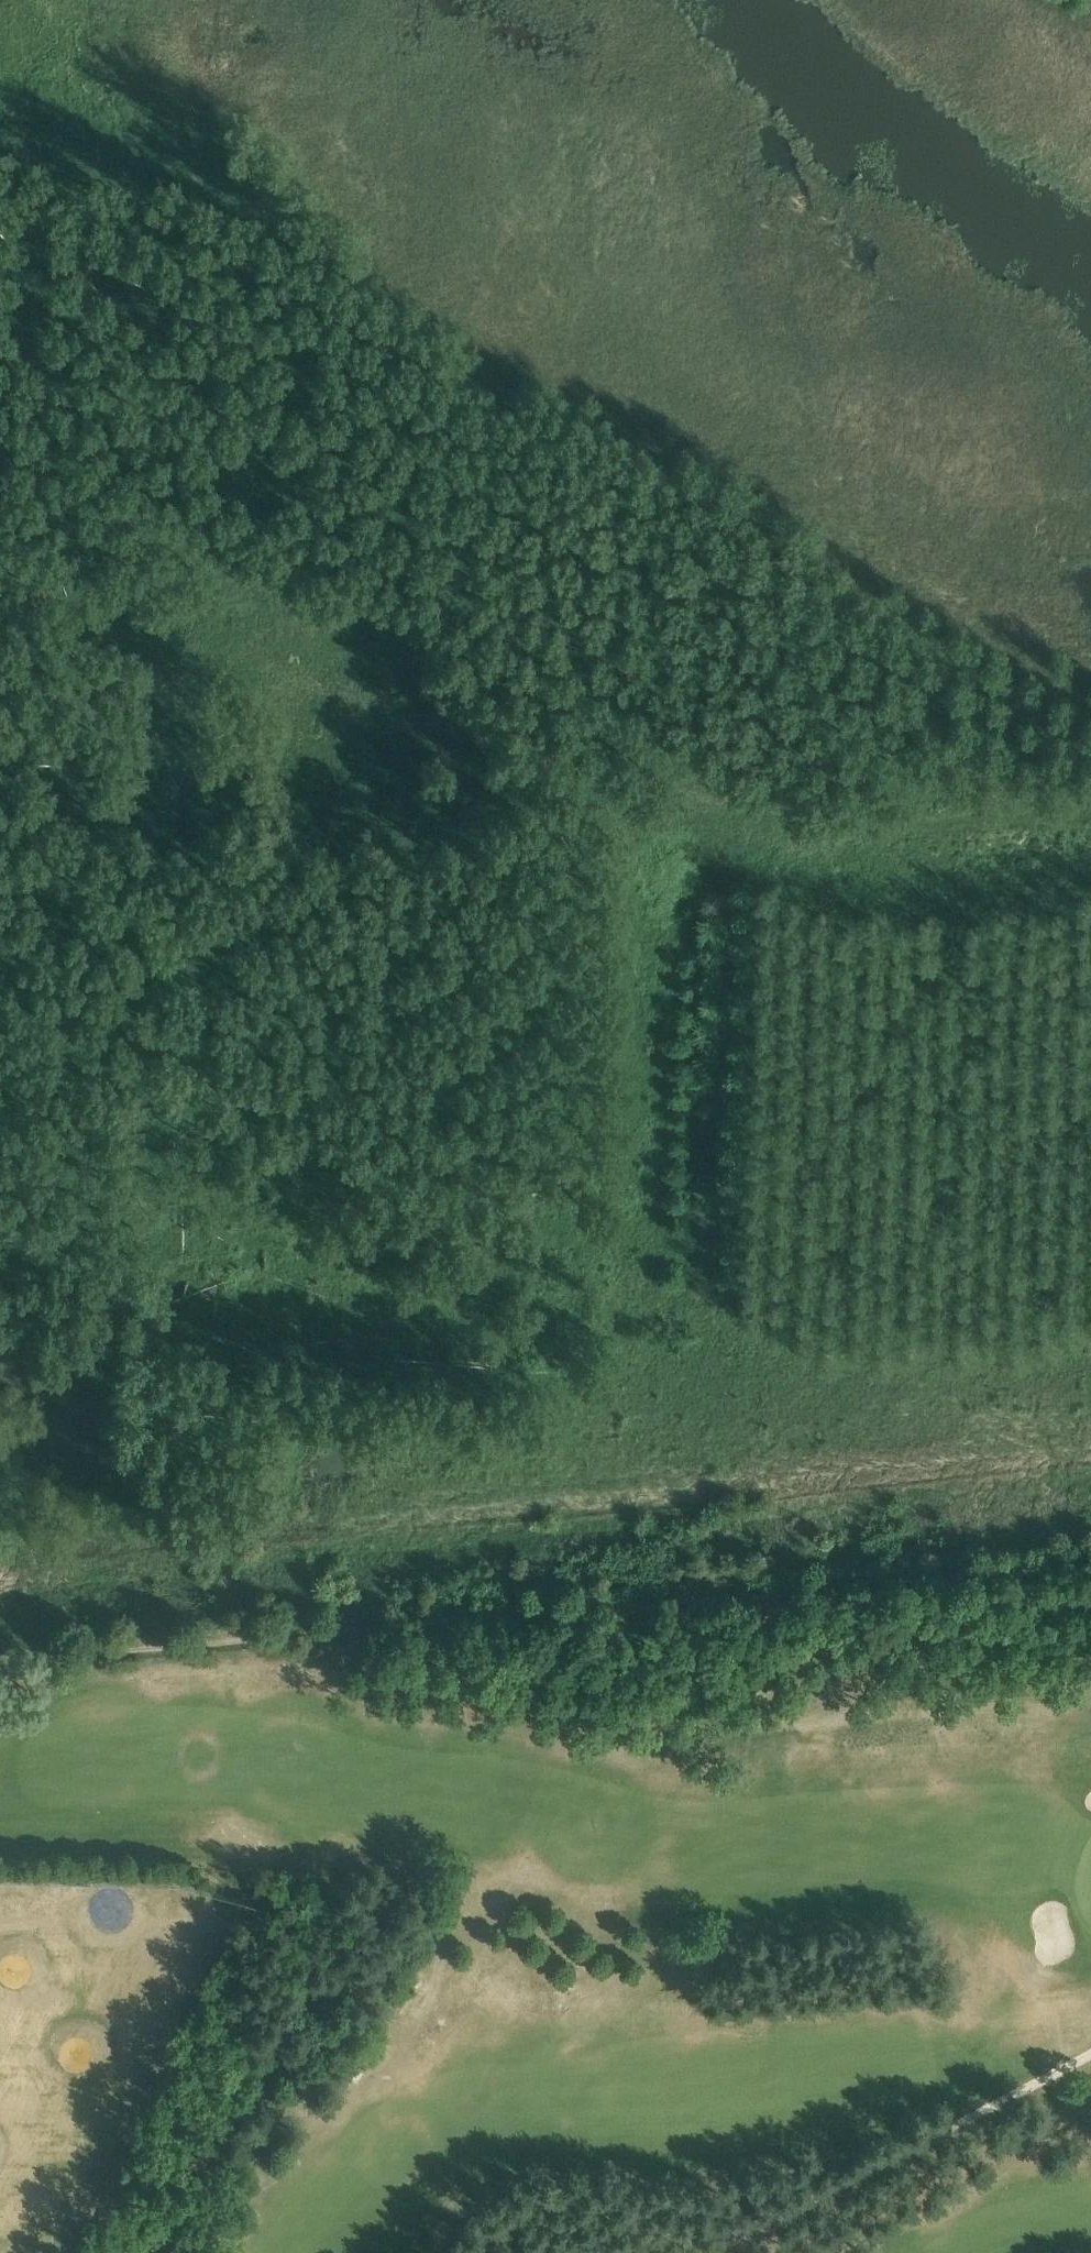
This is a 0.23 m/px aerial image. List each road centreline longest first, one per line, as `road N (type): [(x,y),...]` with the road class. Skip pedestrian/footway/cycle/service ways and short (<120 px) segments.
road 1 (track): [(1090,803),(852,820),(680,796),(550,760),(293,667),(0,619)]
road 2 (track): [(1090,1568),(0,1661)]

